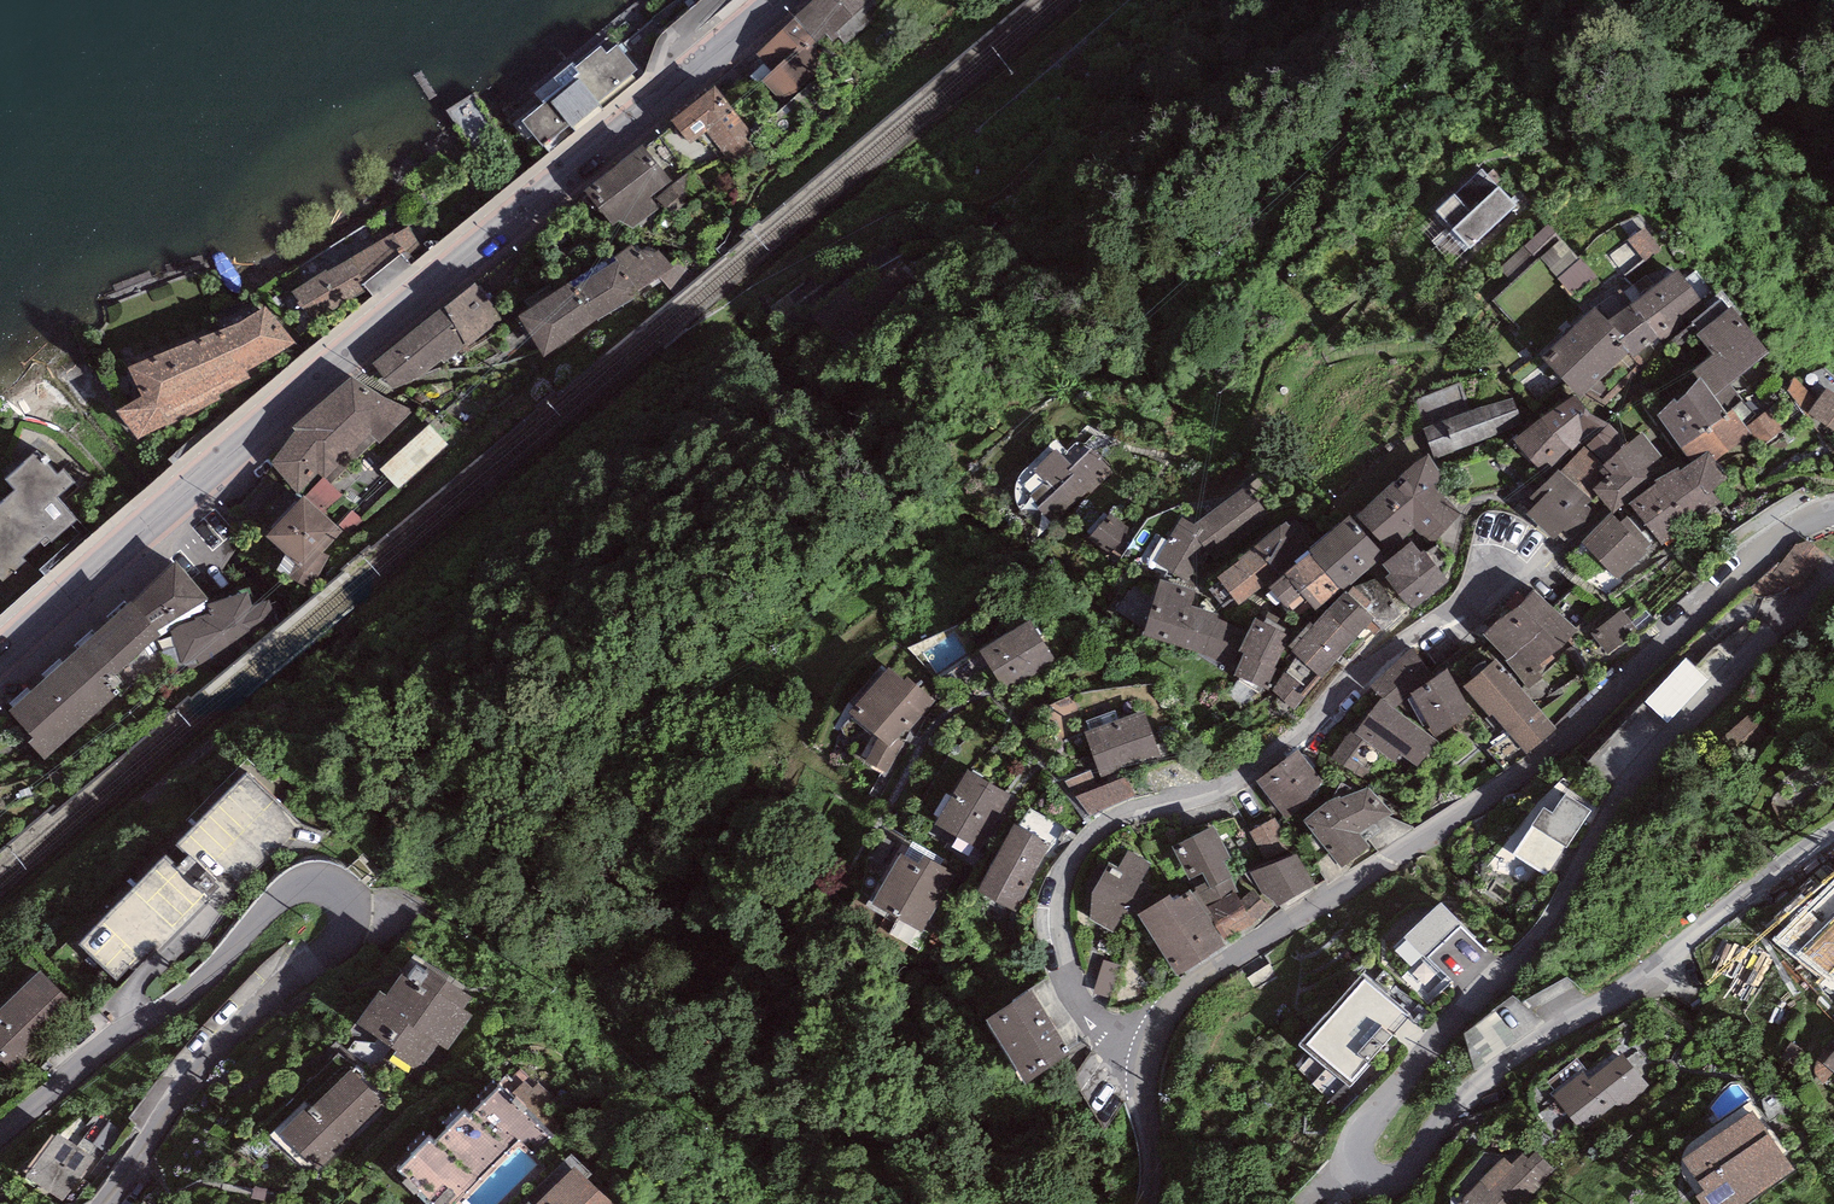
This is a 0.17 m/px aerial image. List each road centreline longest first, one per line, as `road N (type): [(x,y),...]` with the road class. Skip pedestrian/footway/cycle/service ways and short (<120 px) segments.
road 1 (residential): [(1833,580),(1639,775),(1543,934),(1474,998),(1362,1131),(1354,1155),(1362,1175),(1386,1183),(1408,1172),(1461,1100),(1833,834)]
road 2 (secondary): [(0,658),(142,526),(778,0)]
road 3 (tertiary): [(1150,1050),(1194,985),(1523,773),(1776,535),(1833,510)]
road 4 (tertiary): [(0,1145),(109,1047),(188,992),(289,888),(316,878),(340,886),(354,908),(346,935),(261,1001),(100,1203)]
road 5 (residential): [(1150,1050),(1101,1026),(1075,980),(1058,912),(1075,854),(1111,823),(1214,788),(1294,740),(1357,676),(1499,570)]
road 6 (tertiary): [(1148,1203),(1150,1050)]
road 7 (track): [(1540,580),(1452,549),(1464,513)]

